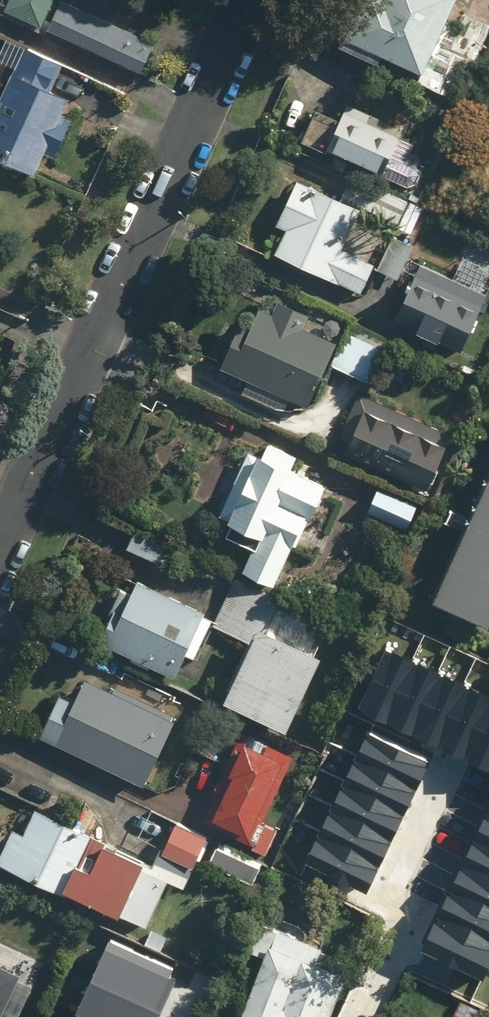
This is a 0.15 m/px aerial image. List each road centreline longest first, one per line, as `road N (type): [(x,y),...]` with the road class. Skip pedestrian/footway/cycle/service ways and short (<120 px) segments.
road 1 (residential): [(0,547),(249,0)]

